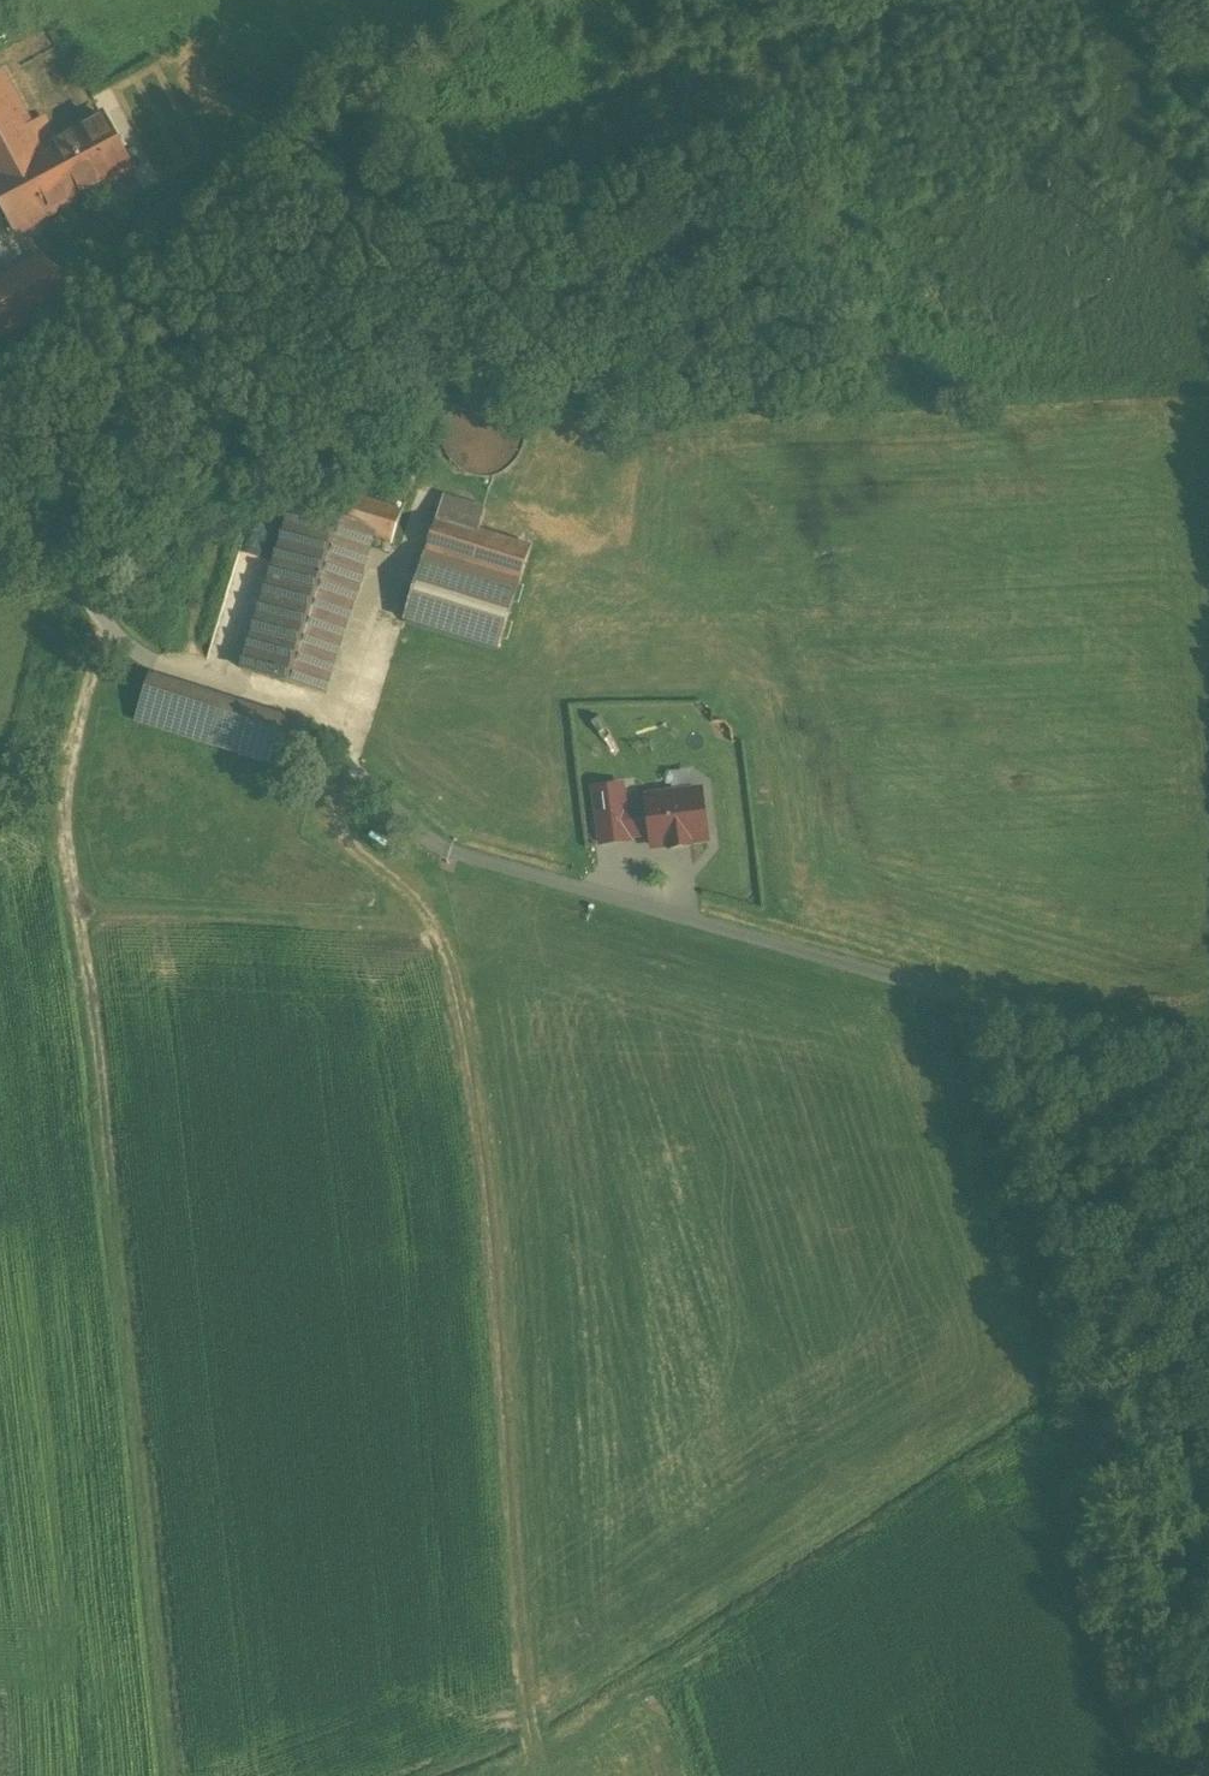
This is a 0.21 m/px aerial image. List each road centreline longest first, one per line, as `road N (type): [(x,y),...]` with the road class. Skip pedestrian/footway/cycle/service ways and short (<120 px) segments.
road 1 (track): [(104,639),(63,770),(243,809),(369,857),(443,936),(481,1120),(531,1719)]

